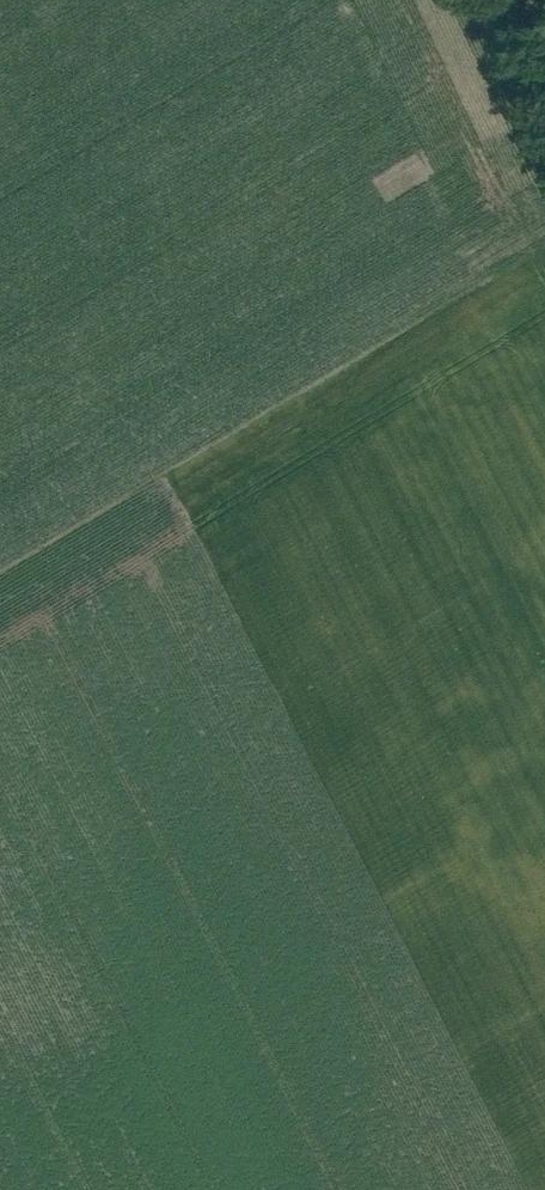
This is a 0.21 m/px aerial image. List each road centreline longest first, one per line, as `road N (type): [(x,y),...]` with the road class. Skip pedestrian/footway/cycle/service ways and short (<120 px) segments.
road 1 (track): [(451,0),(544,183)]

